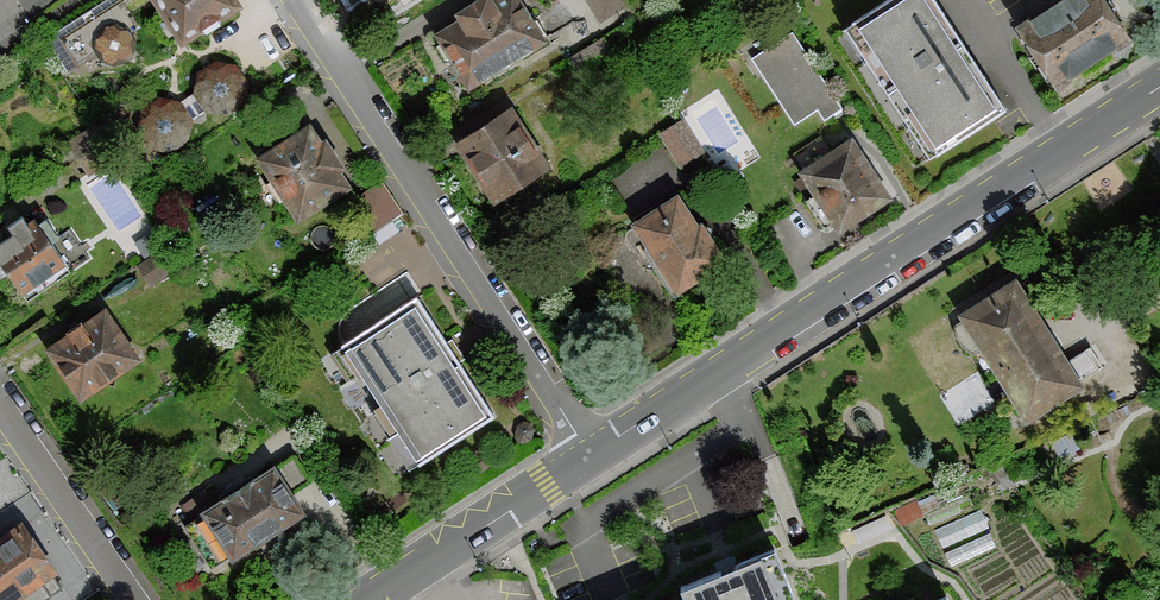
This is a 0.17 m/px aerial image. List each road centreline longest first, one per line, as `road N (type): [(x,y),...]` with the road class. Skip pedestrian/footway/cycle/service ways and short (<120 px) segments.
road 1 (tertiary): [(1159,89),(592,454)]
road 2 (unclassified): [(592,454),(288,0)]
road 3 (tertiary): [(592,454),(368,599)]
road 4 (residential): [(132,599),(0,402)]

